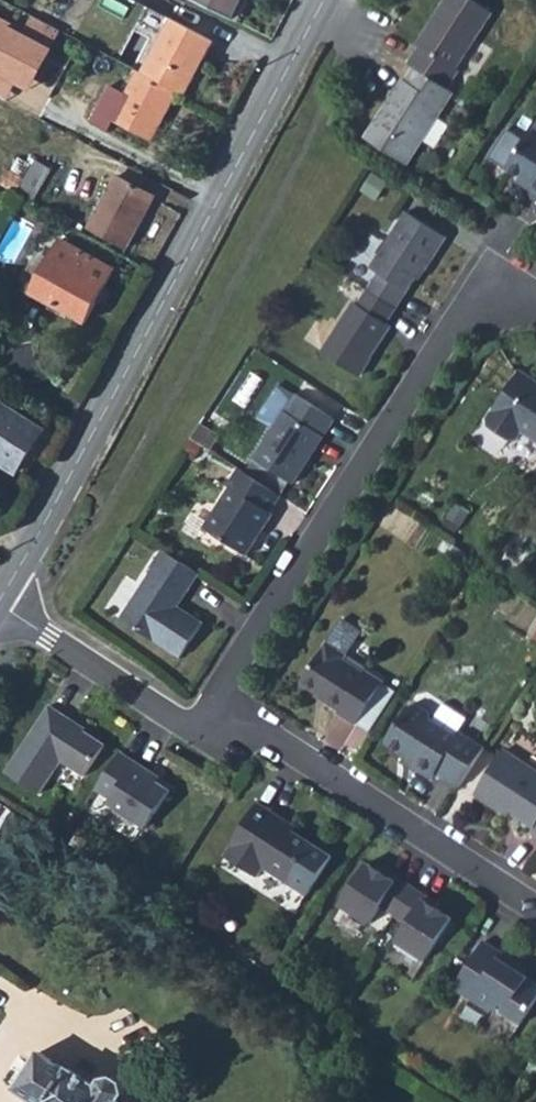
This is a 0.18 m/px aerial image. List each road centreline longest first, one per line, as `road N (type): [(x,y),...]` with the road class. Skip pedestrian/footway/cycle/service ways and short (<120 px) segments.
road 1 (tertiary): [(0,602),(323,0)]
road 2 (residential): [(197,726),(458,327),(504,297),(535,305)]
road 3 (residential): [(197,726),(270,740),(535,910)]
road 4 (residential): [(0,605),(197,726)]

